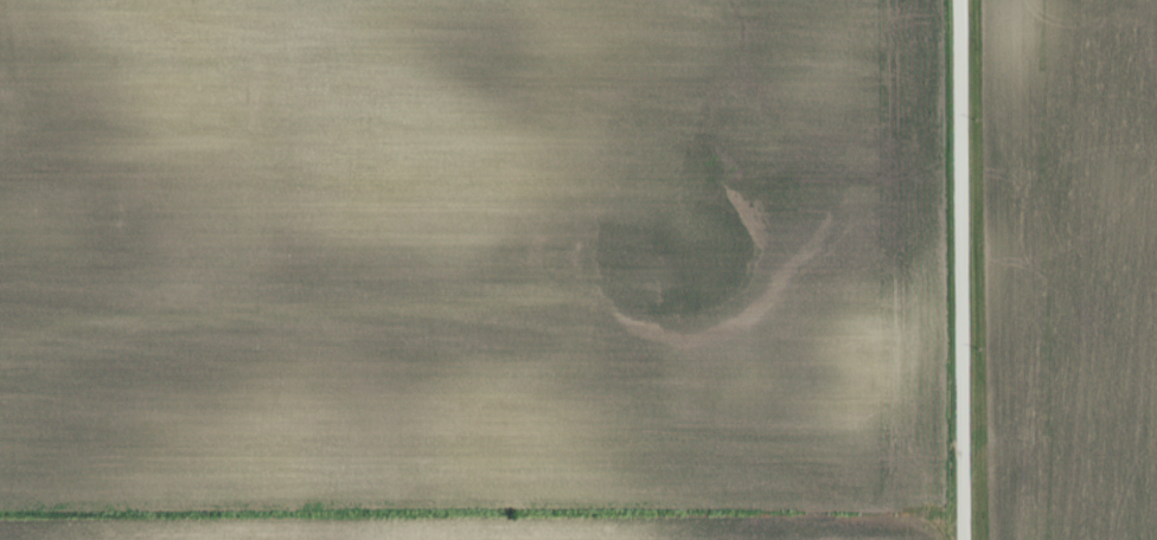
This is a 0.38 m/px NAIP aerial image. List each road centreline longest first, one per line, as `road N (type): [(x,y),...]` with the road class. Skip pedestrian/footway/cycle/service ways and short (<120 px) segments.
road 1 (residential): [(966,539),(961,0)]

